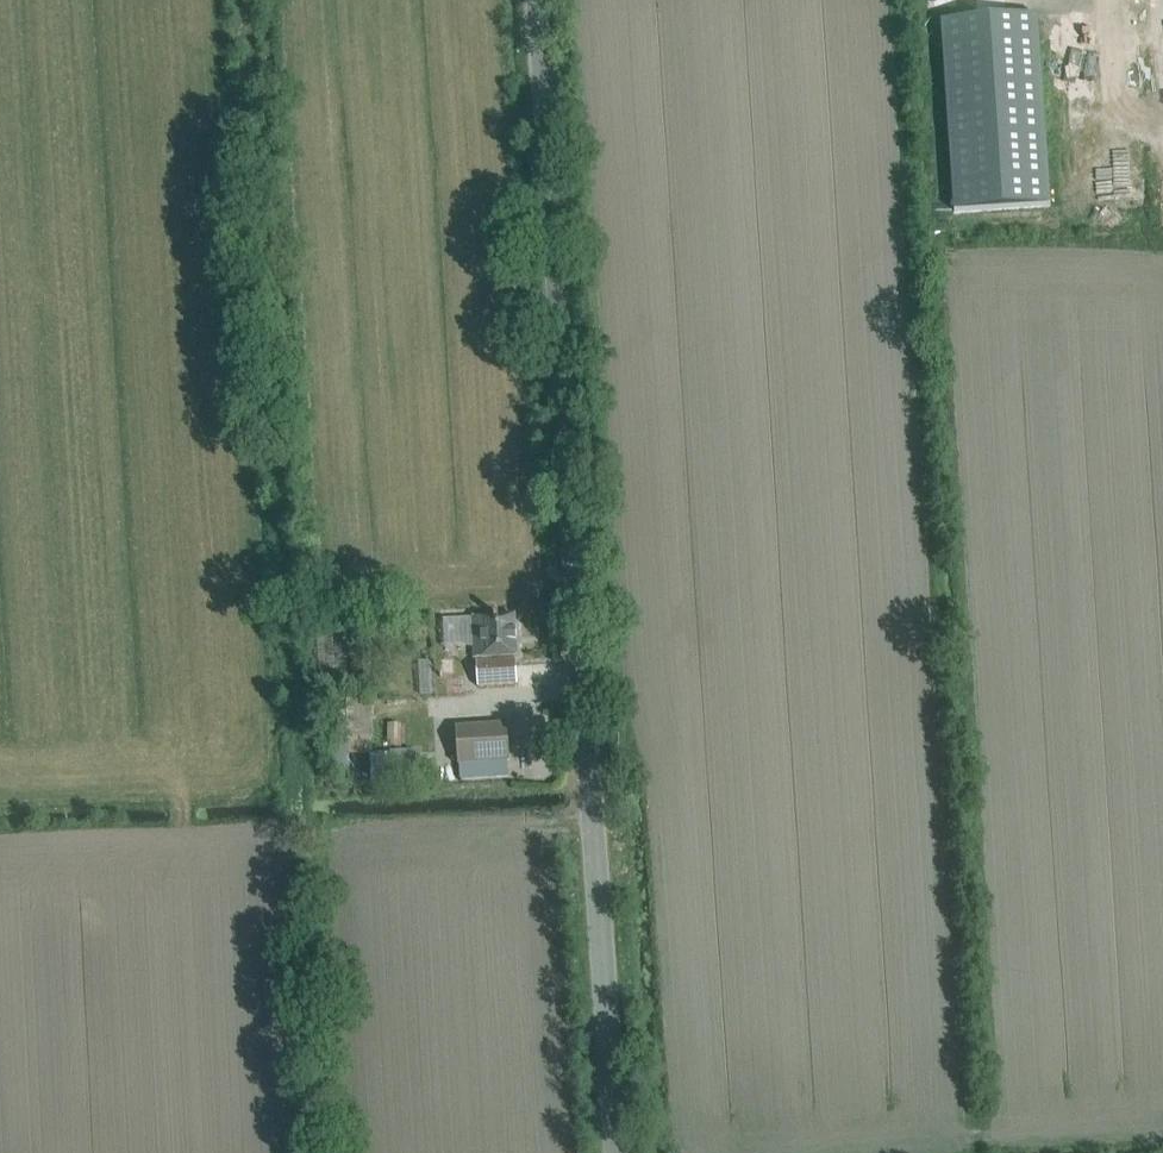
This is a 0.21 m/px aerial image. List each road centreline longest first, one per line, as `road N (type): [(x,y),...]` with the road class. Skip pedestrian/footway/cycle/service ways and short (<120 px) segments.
road 1 (tertiary): [(614,1152),(537,0)]

